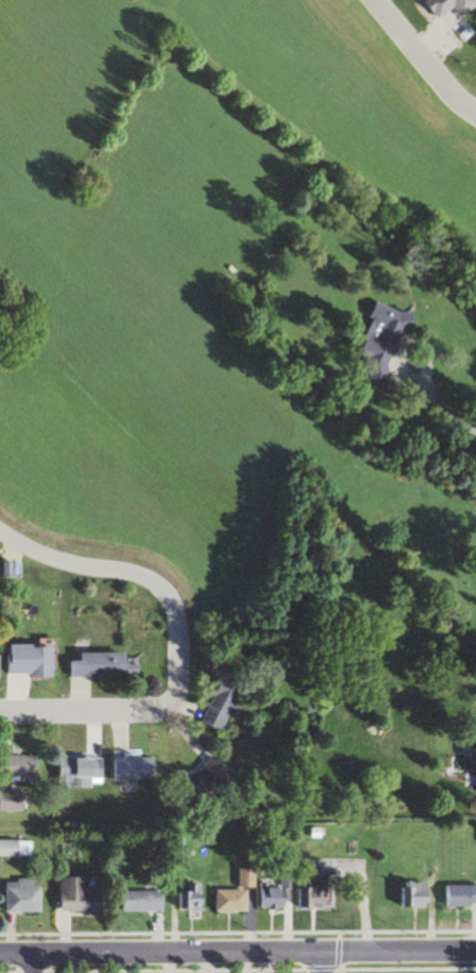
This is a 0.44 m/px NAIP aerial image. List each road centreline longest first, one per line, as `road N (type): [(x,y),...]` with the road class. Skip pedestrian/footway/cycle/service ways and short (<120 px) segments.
road 1 (secondary): [(0,952),(475,949)]
road 2 (residential): [(0,715),(22,707),(156,703),(172,695),(182,671),(174,611),(156,585),(0,530)]
road 3 (residential): [(475,107),(456,95),(379,0)]

